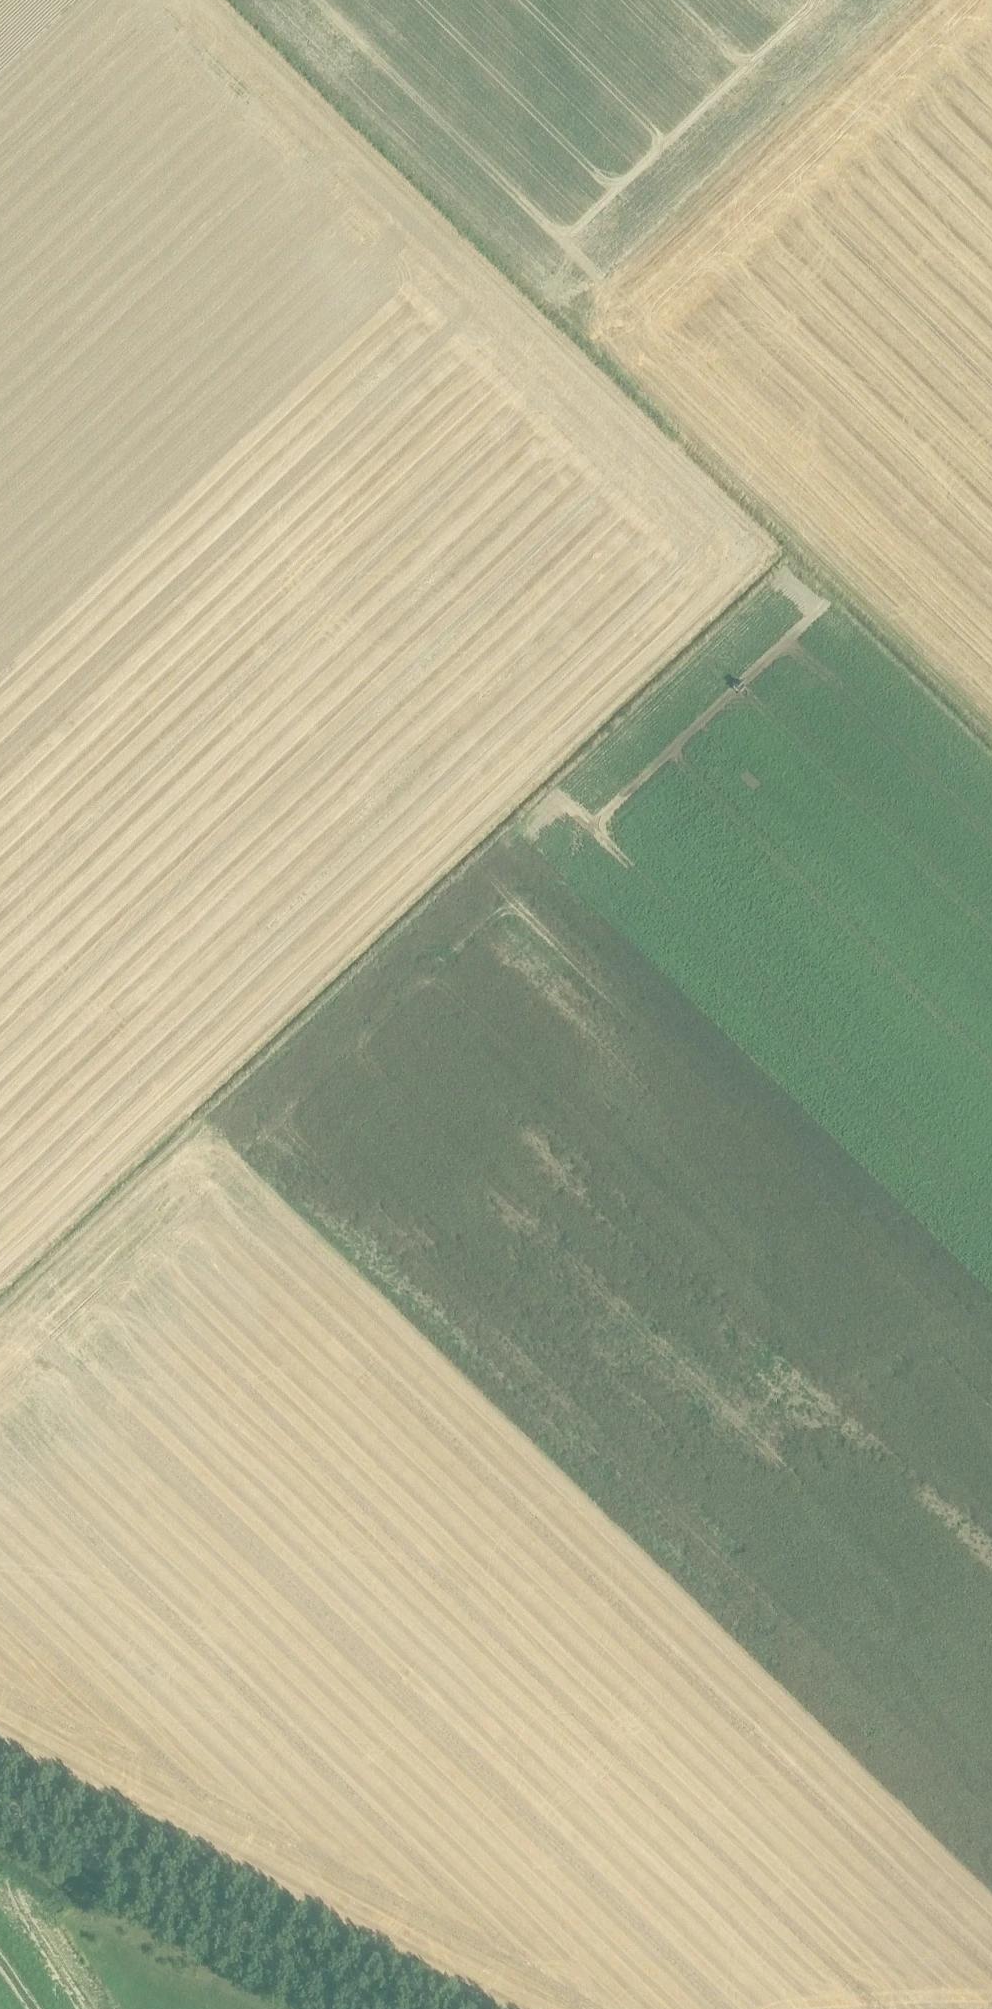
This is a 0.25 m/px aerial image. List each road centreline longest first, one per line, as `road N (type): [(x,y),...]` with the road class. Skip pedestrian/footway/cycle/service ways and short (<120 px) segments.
road 1 (tertiary): [(373,2008),(0,1808)]

